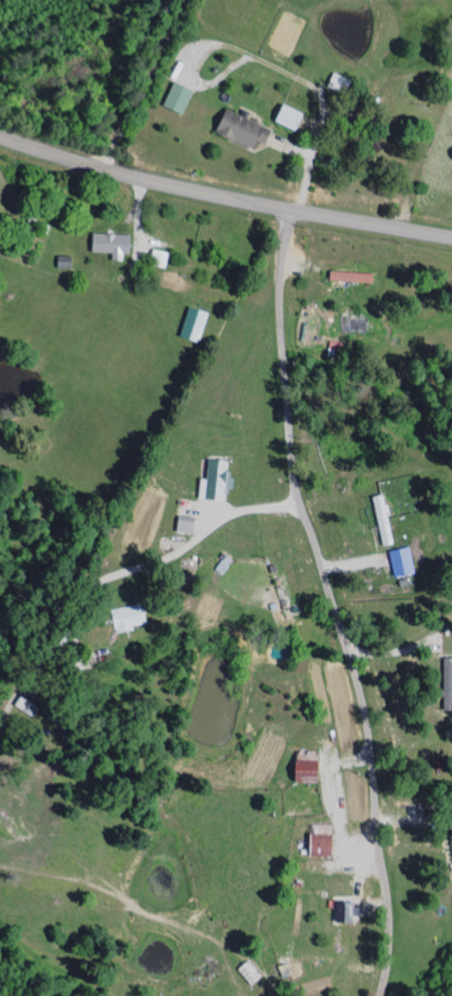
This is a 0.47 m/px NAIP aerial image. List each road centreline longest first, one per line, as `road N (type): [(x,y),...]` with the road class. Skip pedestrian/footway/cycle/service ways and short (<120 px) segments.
road 1 (residential): [(379,995),(388,915),(366,734),(292,466),(279,320),(290,212)]
road 2 (tertiary): [(0,137),(118,175),(451,240)]

